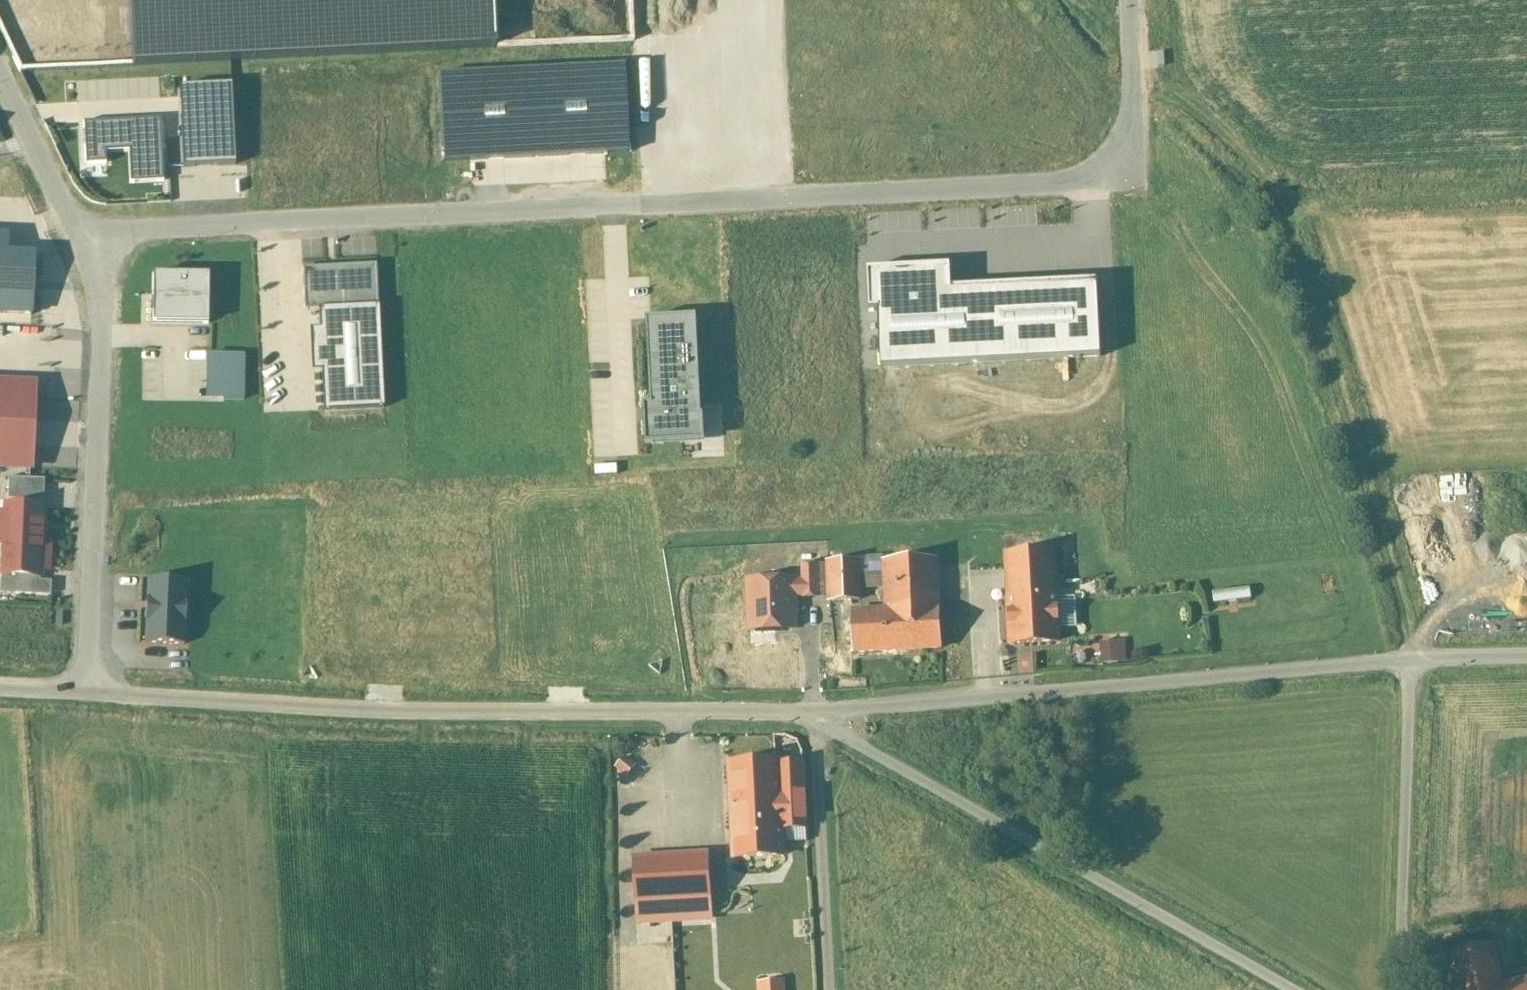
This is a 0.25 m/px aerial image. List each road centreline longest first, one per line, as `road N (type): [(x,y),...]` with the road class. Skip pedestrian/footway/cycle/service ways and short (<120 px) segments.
road 1 (unclassified): [(1129,0),(1130,112),(1109,156),(1077,177),(84,239)]
road 2 (unclassified): [(96,693),(353,709),(798,714)]
road 3 (track): [(1411,660),(1276,201),(1251,168),(1132,68)]
road 4 (unclassified): [(798,714),(1411,660)]
road 5 (unclassified): [(798,714),(1291,989)]
road 6 (unclassified): [(84,239),(101,273),(96,693)]
road 7 (unclassified): [(1411,660),(1401,989)]
road 8 (unclassified): [(0,75),(84,239)]

